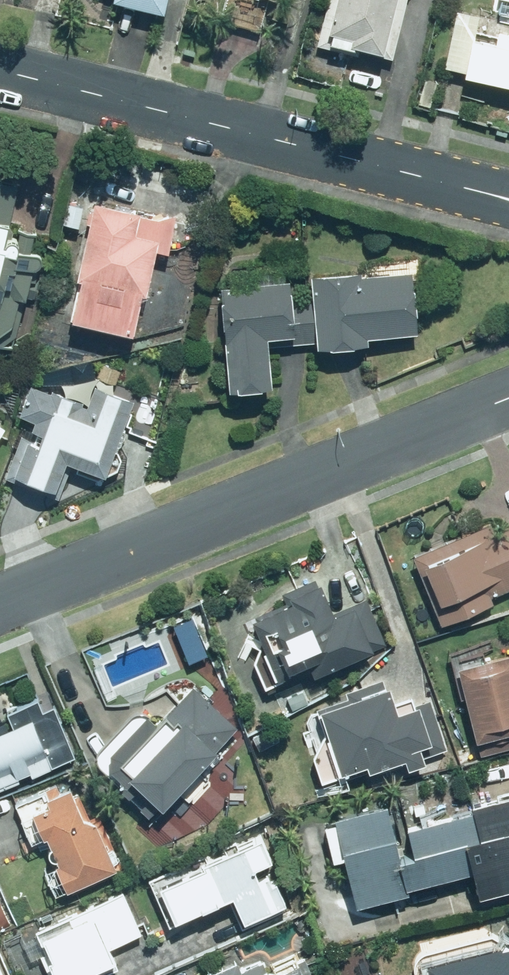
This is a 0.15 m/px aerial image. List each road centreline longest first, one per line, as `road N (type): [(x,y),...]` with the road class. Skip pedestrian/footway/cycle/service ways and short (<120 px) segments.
road 1 (tertiary): [(0,605),(508,404)]
road 2 (secondary): [(461,186),(0,68)]

